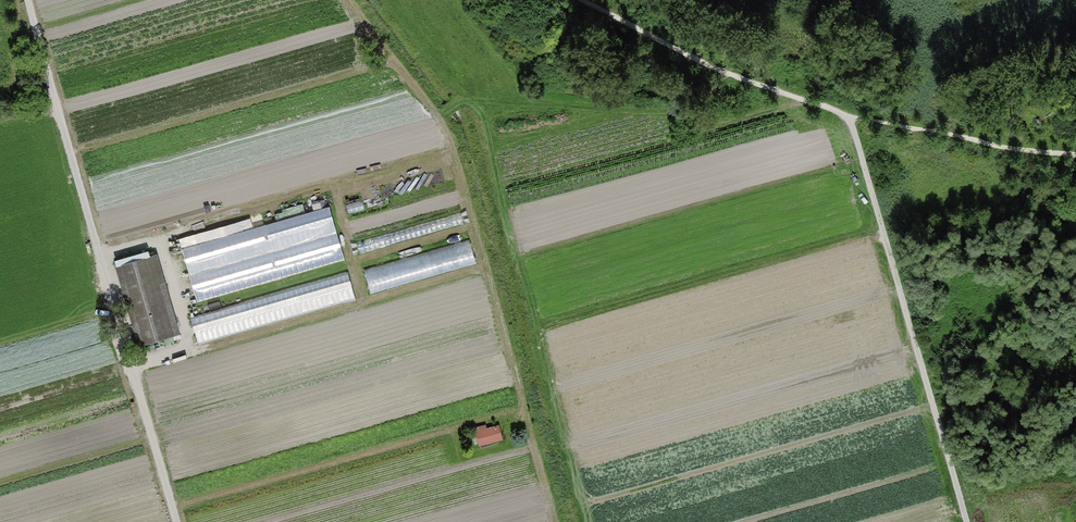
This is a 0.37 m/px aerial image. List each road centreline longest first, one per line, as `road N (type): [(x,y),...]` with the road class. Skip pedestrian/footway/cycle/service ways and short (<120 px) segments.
road 1 (track): [(557,521),(447,134),(347,0)]
road 2 (track): [(1075,155),(851,119),(578,0)]
road 3 (track): [(589,521),(502,207),(483,103)]
road 4 (track): [(851,119),(459,102),(438,119)]
road 5 (track): [(851,119),(967,521)]

